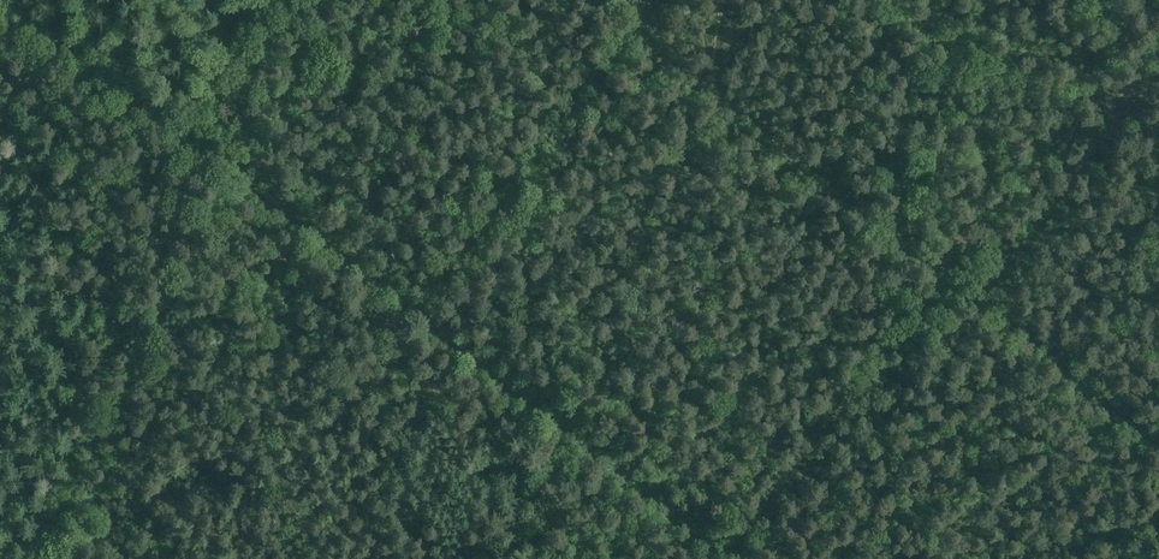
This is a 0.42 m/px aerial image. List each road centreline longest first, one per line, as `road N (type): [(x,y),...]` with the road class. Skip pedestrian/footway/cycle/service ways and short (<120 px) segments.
road 1 (track): [(6,0),(724,548)]
road 2 (track): [(23,554),(238,170)]
road 3 (track): [(632,27),(951,273)]
road 4 (track): [(951,273),(724,548)]
road 5 (track): [(979,295),(1102,137),(1149,108),(1158,59)]
road 6 (track): [(979,295),(1158,435)]

